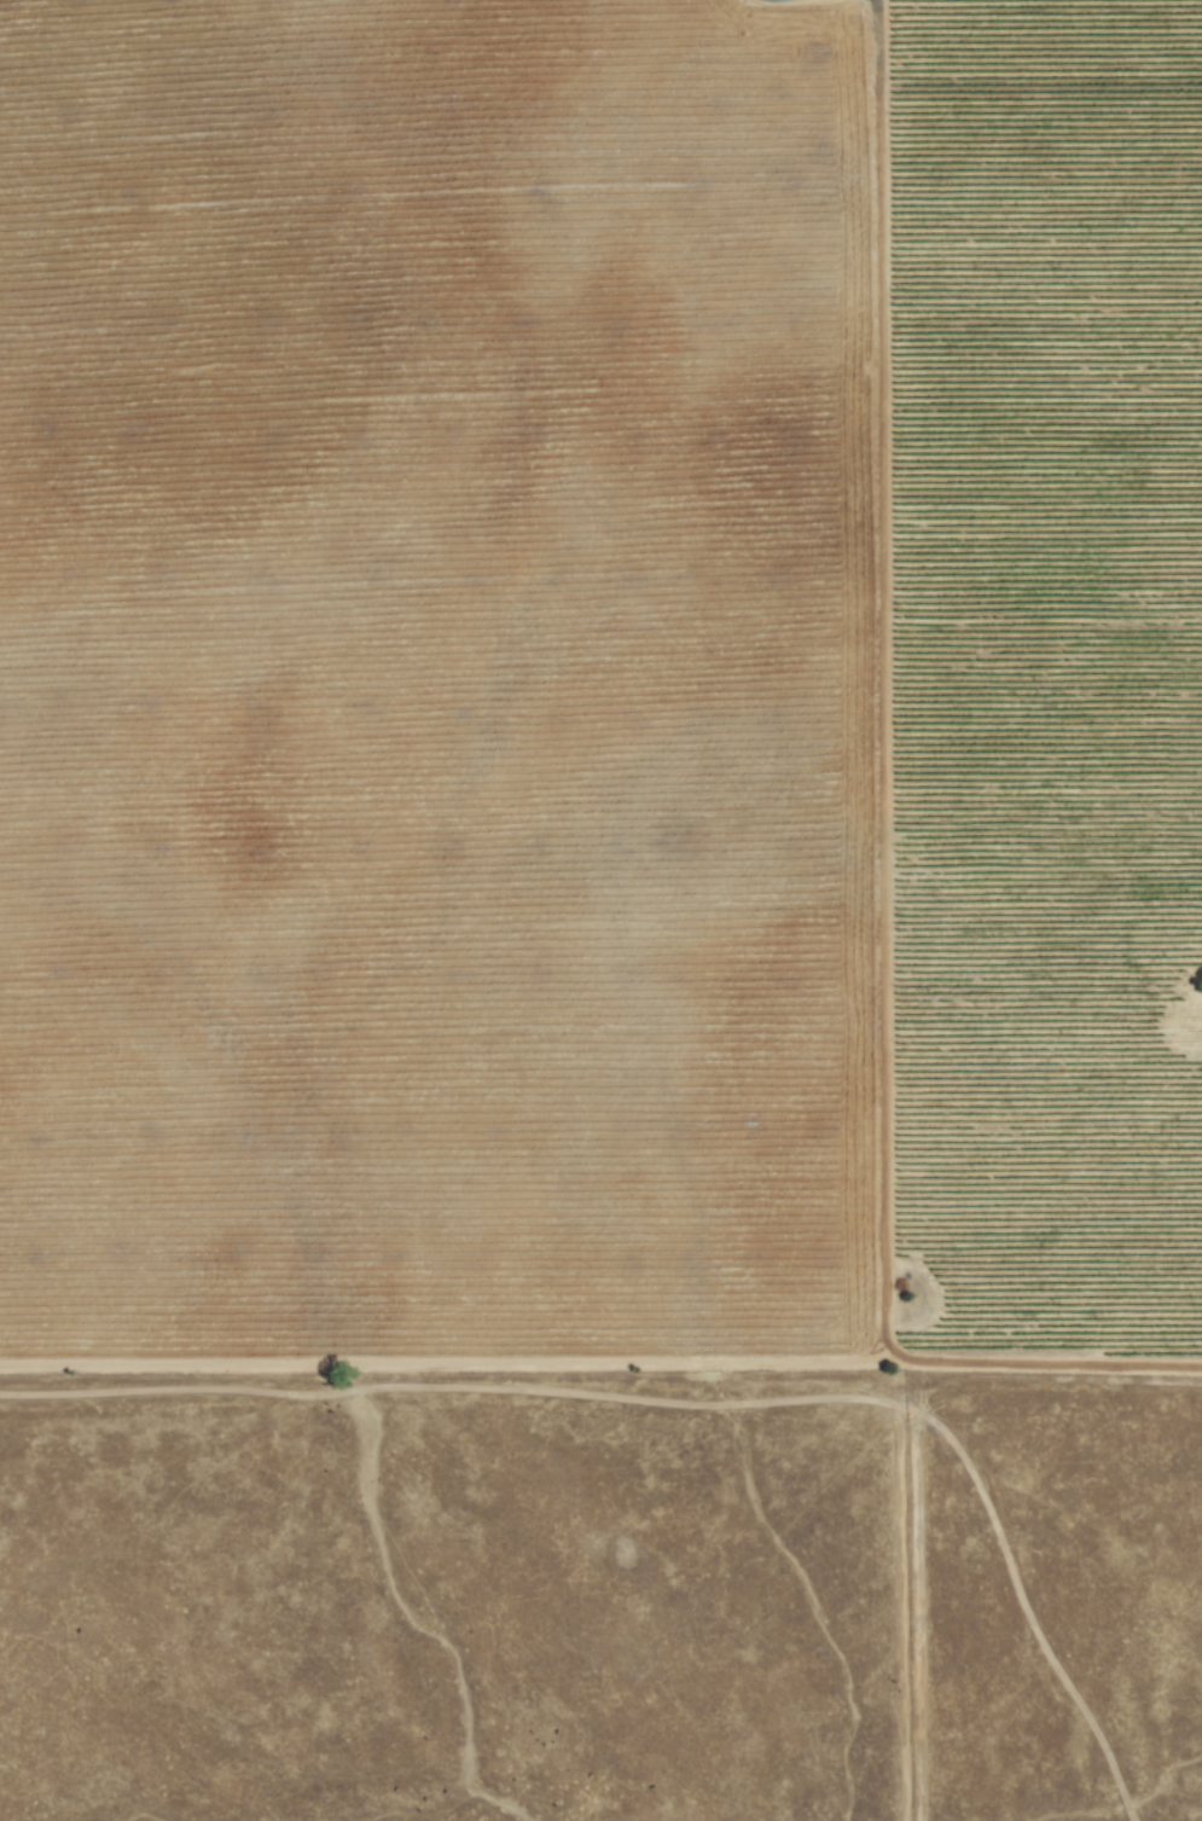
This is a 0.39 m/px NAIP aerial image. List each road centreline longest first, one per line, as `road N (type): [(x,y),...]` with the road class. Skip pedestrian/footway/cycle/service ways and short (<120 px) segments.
road 1 (residential): [(0,1380),(1201,1371)]

